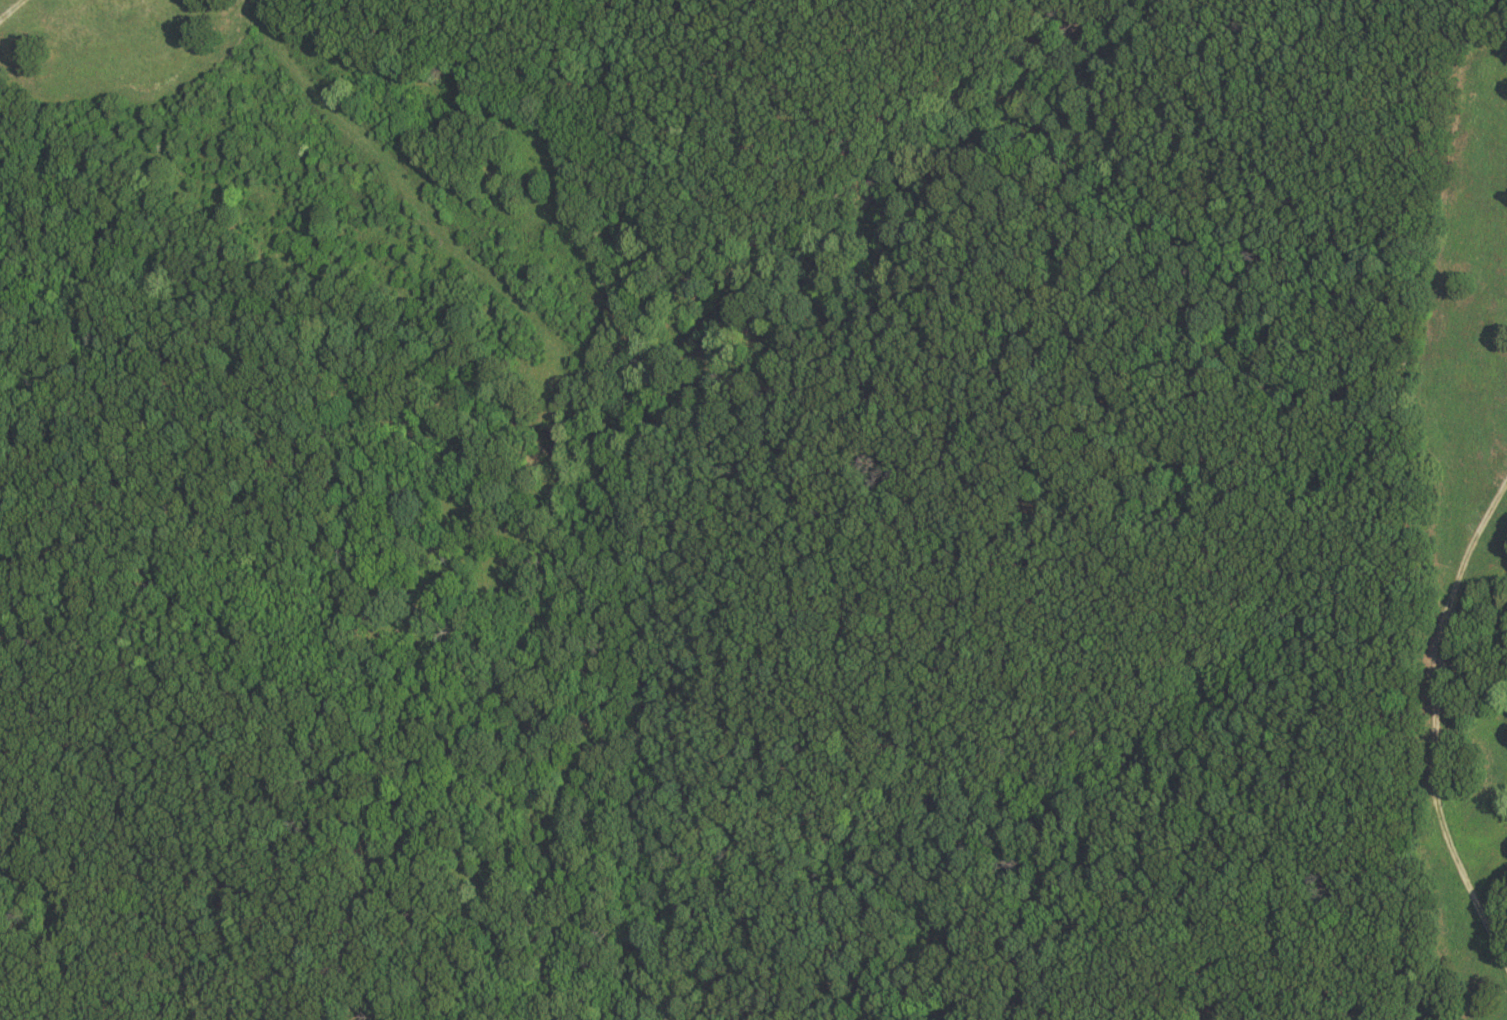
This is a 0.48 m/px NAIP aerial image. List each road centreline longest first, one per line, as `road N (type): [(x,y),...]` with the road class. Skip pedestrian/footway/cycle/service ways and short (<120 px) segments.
road 1 (residential): [(1506,961),(1446,828),(1439,724),(1461,570),(1506,482)]

